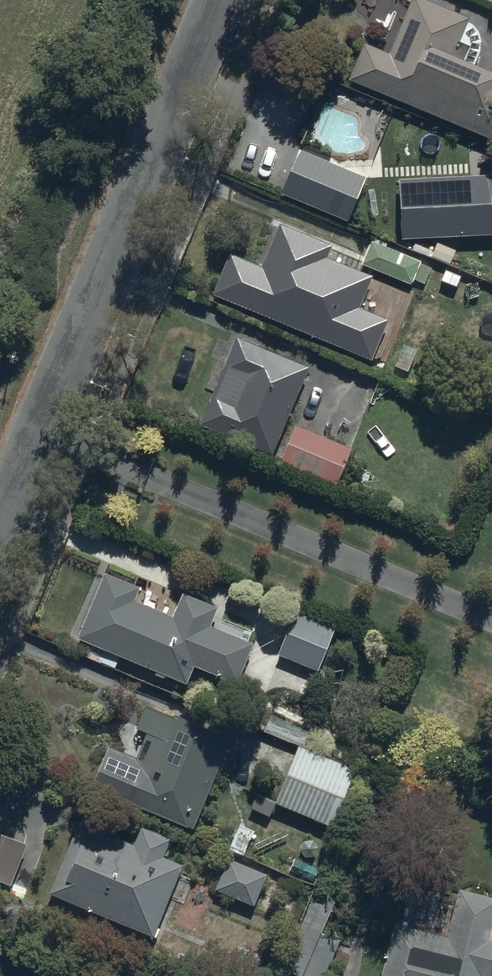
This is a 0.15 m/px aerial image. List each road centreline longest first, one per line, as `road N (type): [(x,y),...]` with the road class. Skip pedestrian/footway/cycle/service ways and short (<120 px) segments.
road 1 (residential): [(0,516),(213,0)]

